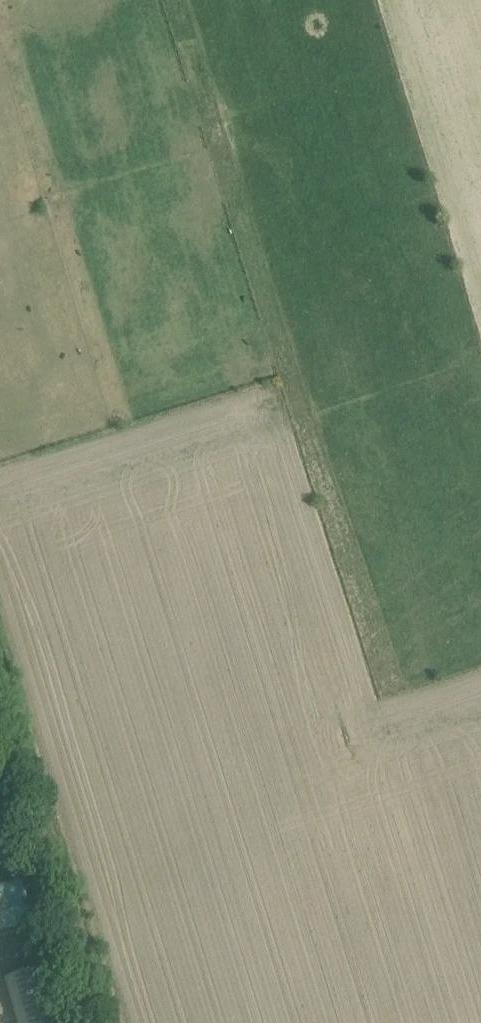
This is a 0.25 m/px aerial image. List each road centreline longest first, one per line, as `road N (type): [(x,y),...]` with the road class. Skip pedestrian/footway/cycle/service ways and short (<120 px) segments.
road 1 (track): [(92,1022),(0,727)]

